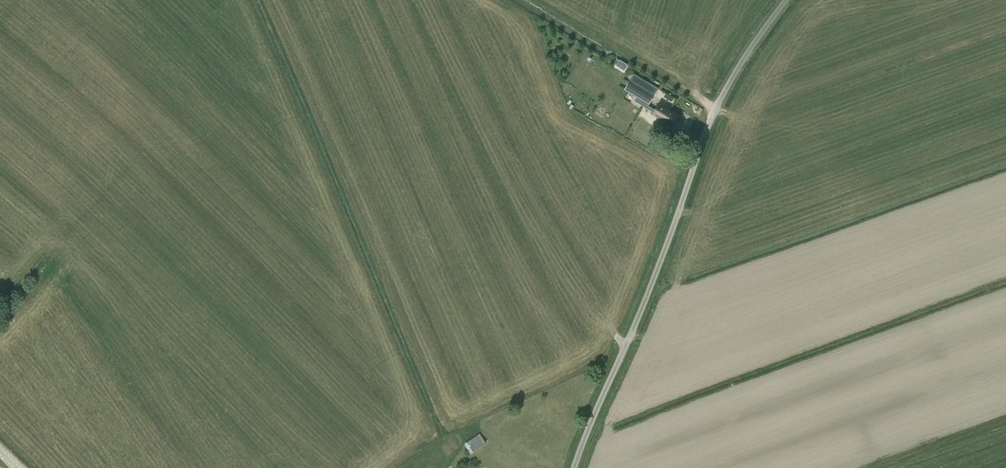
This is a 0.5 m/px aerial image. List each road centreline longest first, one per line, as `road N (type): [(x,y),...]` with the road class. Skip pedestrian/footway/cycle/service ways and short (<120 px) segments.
road 1 (unclassified): [(574,467),(720,100),(787,0)]

